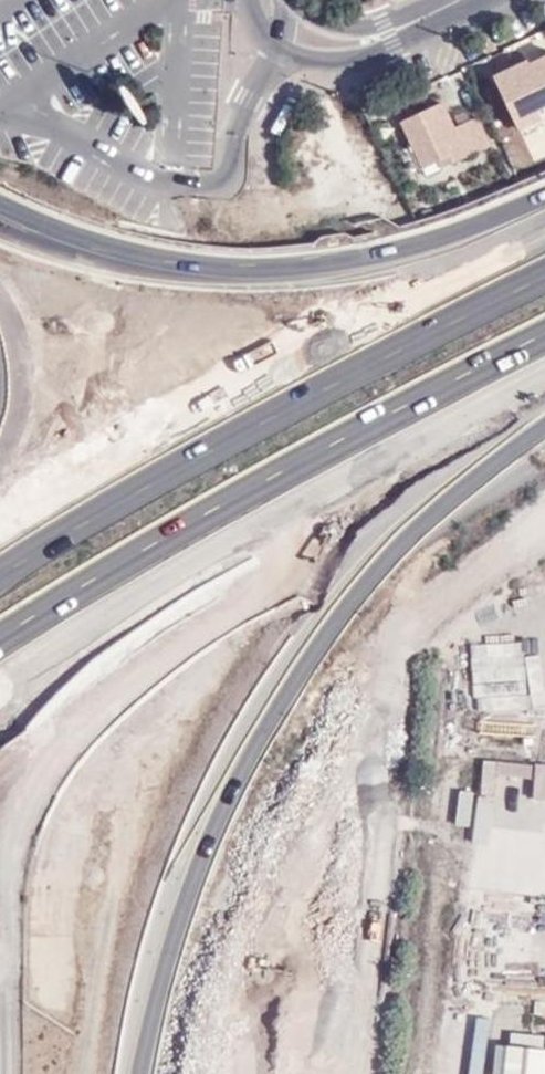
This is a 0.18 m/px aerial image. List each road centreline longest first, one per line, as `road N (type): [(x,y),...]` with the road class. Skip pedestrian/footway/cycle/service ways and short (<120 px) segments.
road 1 (motorway): [(0,837),(85,724),(169,650),(307,558),(544,423)]
road 2 (motorway): [(0,641),(334,443),(544,336)]
road 3 (motorway): [(544,271),(338,373),(0,572)]
road 4 (motorway): [(544,195),(438,242),(305,273),(226,278),(127,268),(0,223)]
road 5 (residential): [(462,0),(391,33),(328,44),(280,27),(267,0)]

